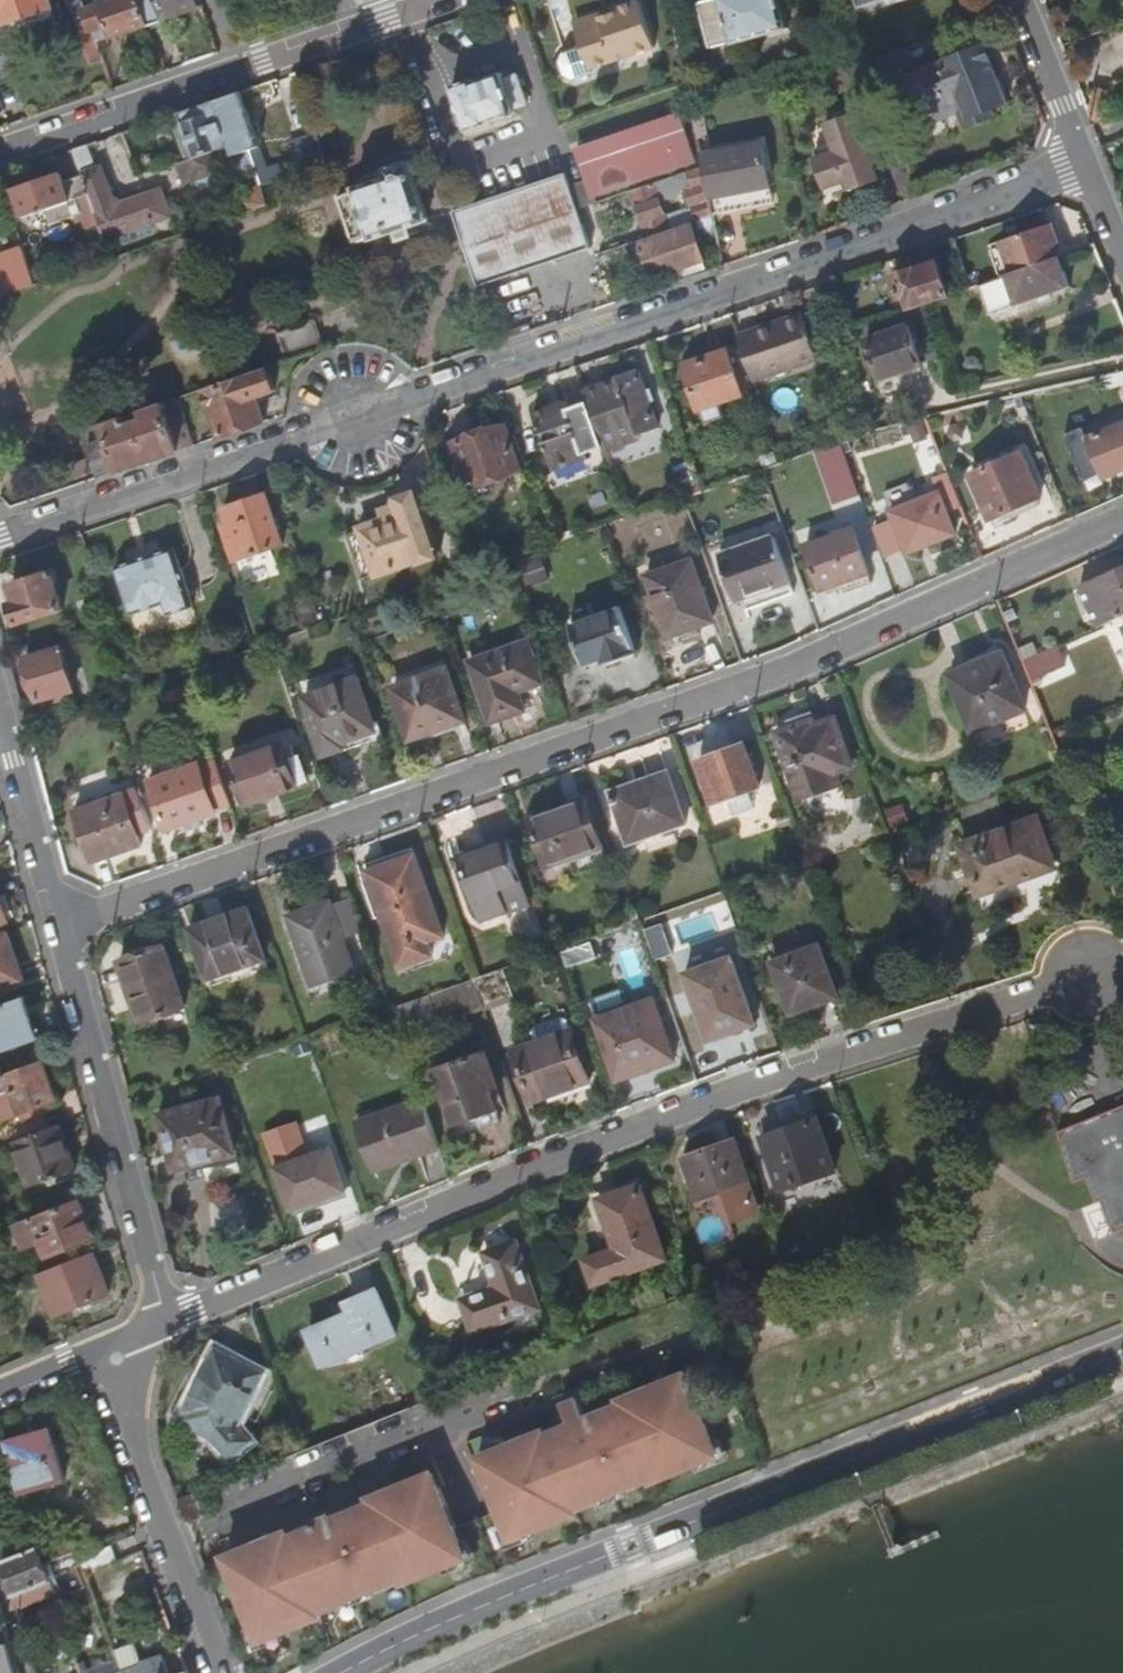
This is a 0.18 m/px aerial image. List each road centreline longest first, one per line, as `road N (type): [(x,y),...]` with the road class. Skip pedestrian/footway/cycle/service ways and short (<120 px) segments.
road 1 (residential): [(0,536),(1085,162)]
road 2 (residential): [(57,928),(804,662),(1122,519)]
road 3 (residential): [(164,1322),(616,1135),(1090,975)]
road 4 (secondary): [(1122,1354),(629,1542),(346,1672)]
road 5 (residential): [(57,928),(164,1322)]
road 6 (residential): [(0,152),(373,25)]
road 7 (residential): [(111,1347),(222,1672)]
road 8 (residential): [(0,705),(57,928)]
road 9 (residential): [(1019,0),(1085,162)]

